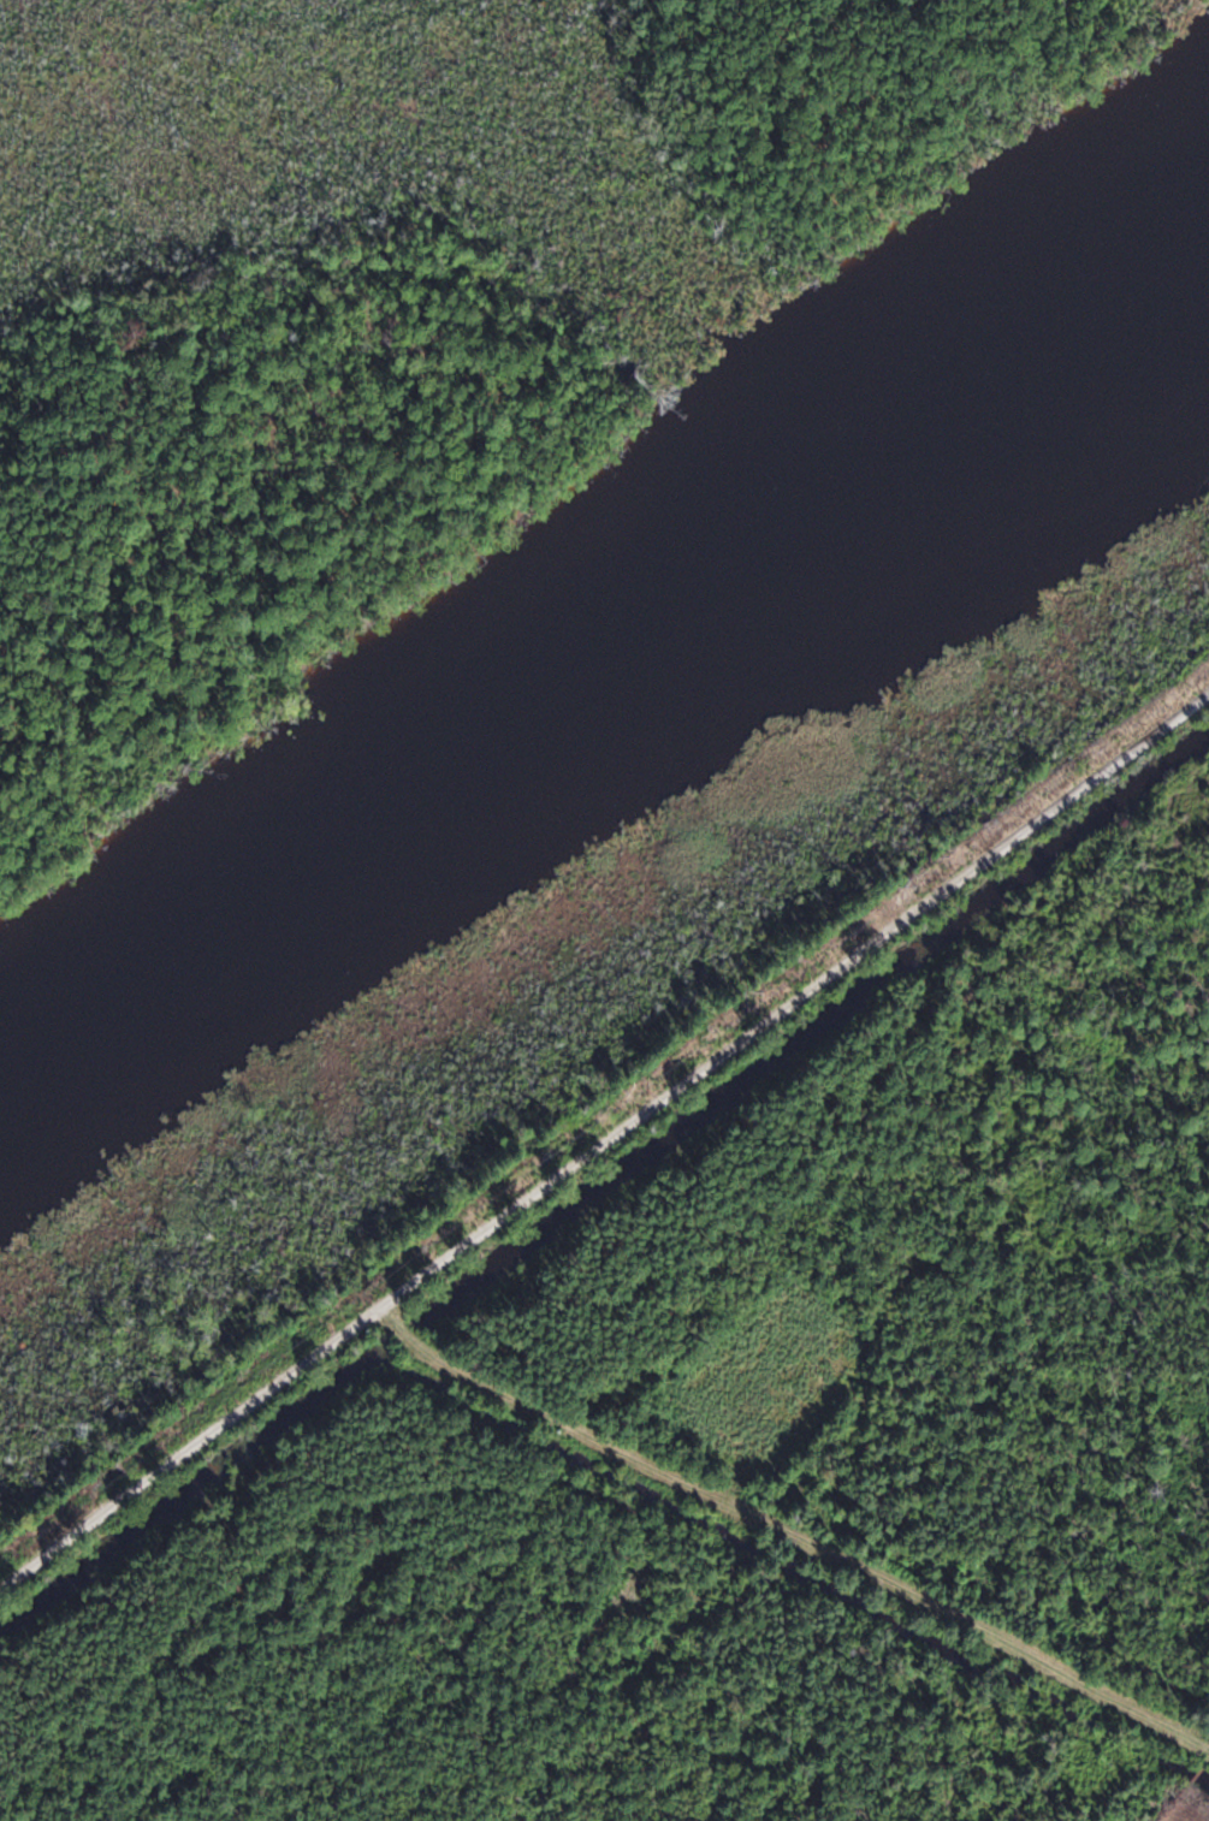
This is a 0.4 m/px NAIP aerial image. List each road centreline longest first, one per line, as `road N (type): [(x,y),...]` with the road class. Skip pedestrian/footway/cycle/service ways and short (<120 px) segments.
road 1 (residential): [(349,1325),(368,1281),(1208,676)]
road 2 (residential): [(0,1583),(349,1325)]

